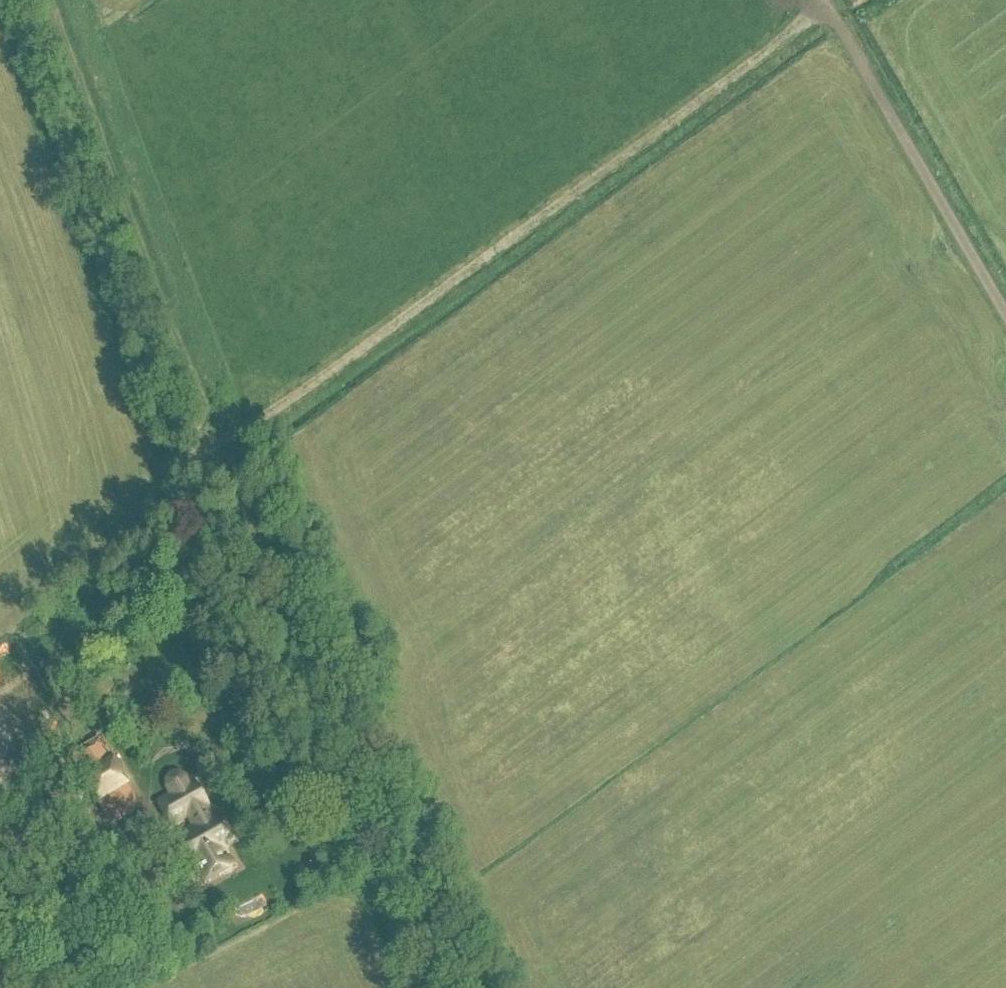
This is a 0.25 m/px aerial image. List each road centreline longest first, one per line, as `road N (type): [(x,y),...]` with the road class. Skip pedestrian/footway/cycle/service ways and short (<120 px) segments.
road 1 (track): [(825,7),(283,408),(153,481),(66,567)]
road 2 (track): [(1005,316),(821,0)]

